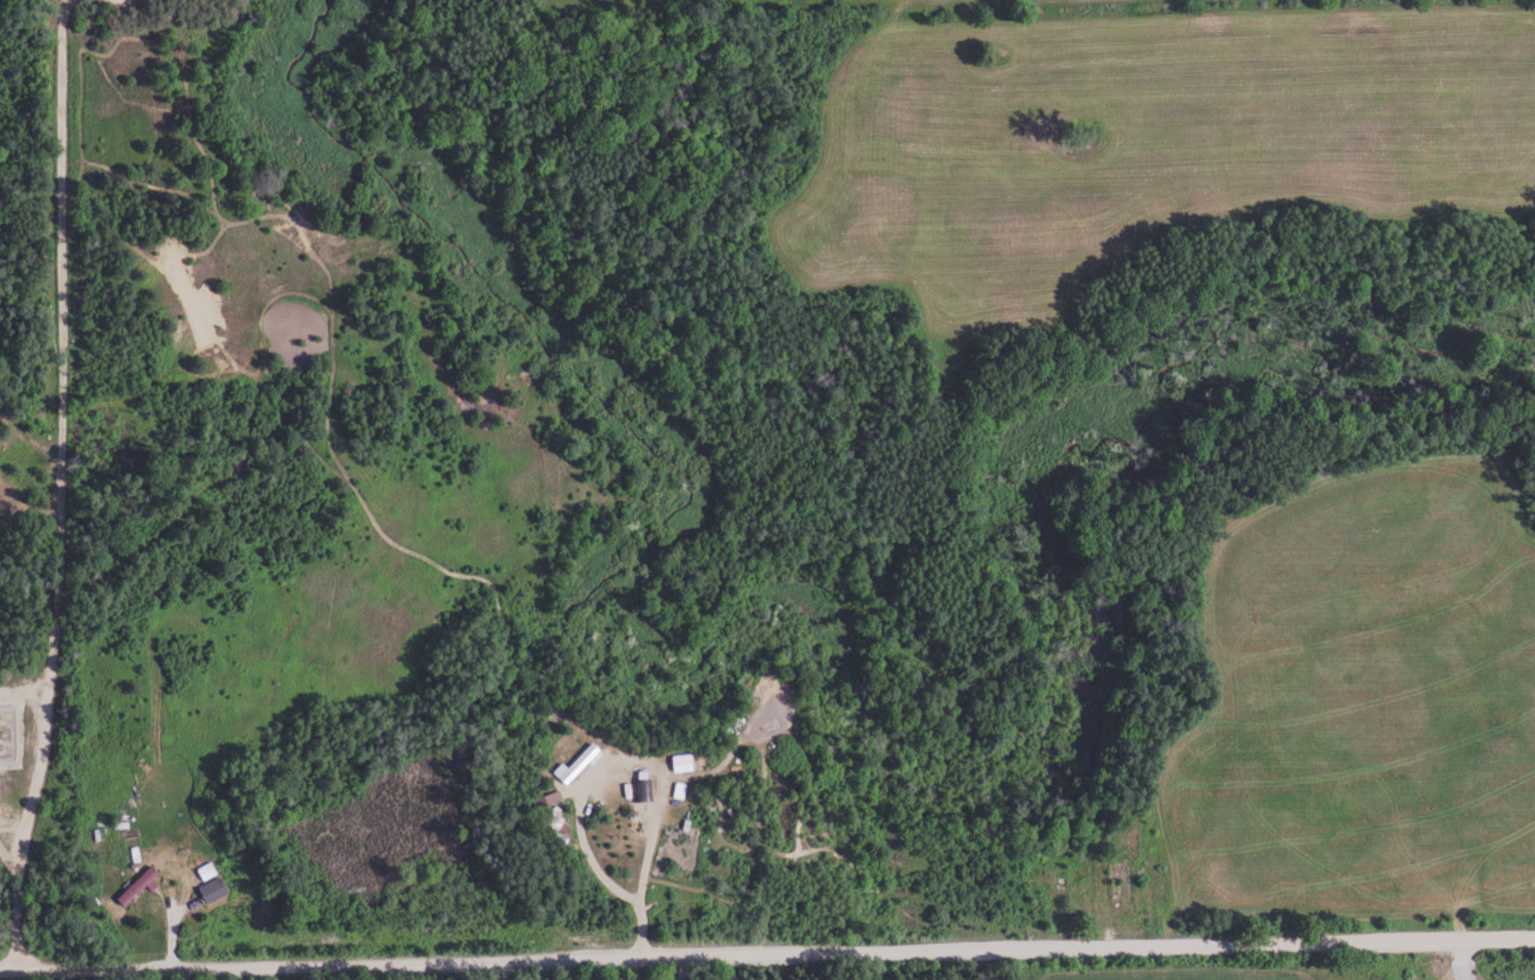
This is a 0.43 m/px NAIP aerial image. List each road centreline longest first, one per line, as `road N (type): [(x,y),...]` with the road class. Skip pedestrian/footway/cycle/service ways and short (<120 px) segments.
road 1 (residential): [(0,968),(1534,941)]

